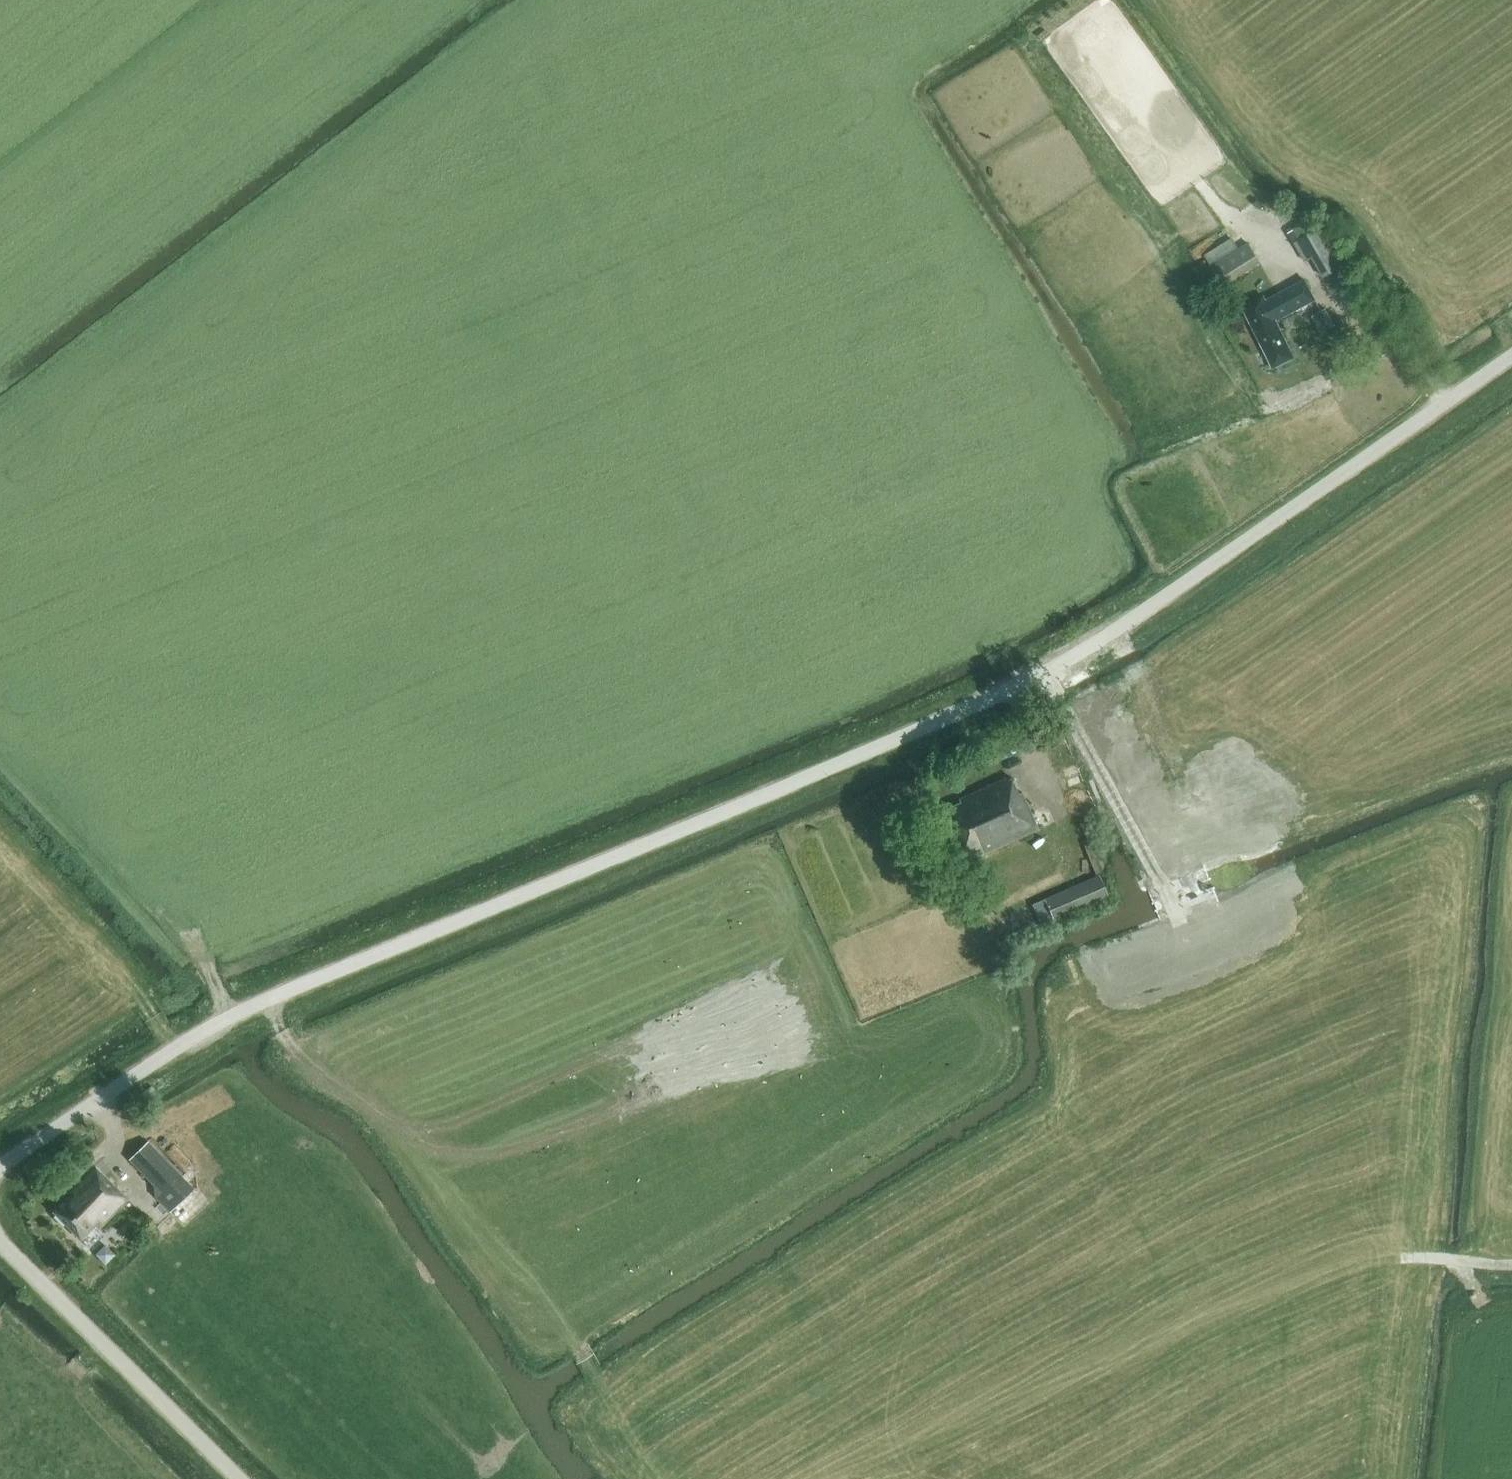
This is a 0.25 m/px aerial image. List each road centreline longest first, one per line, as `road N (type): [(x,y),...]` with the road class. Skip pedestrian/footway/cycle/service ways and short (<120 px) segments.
road 1 (tertiary): [(0,1165),(257,1002),(971,706),(1117,629),(1511,355)]
road 2 (tertiary): [(240,1478),(0,1242)]
road 3 (track): [(232,1015),(204,959),(159,903)]

